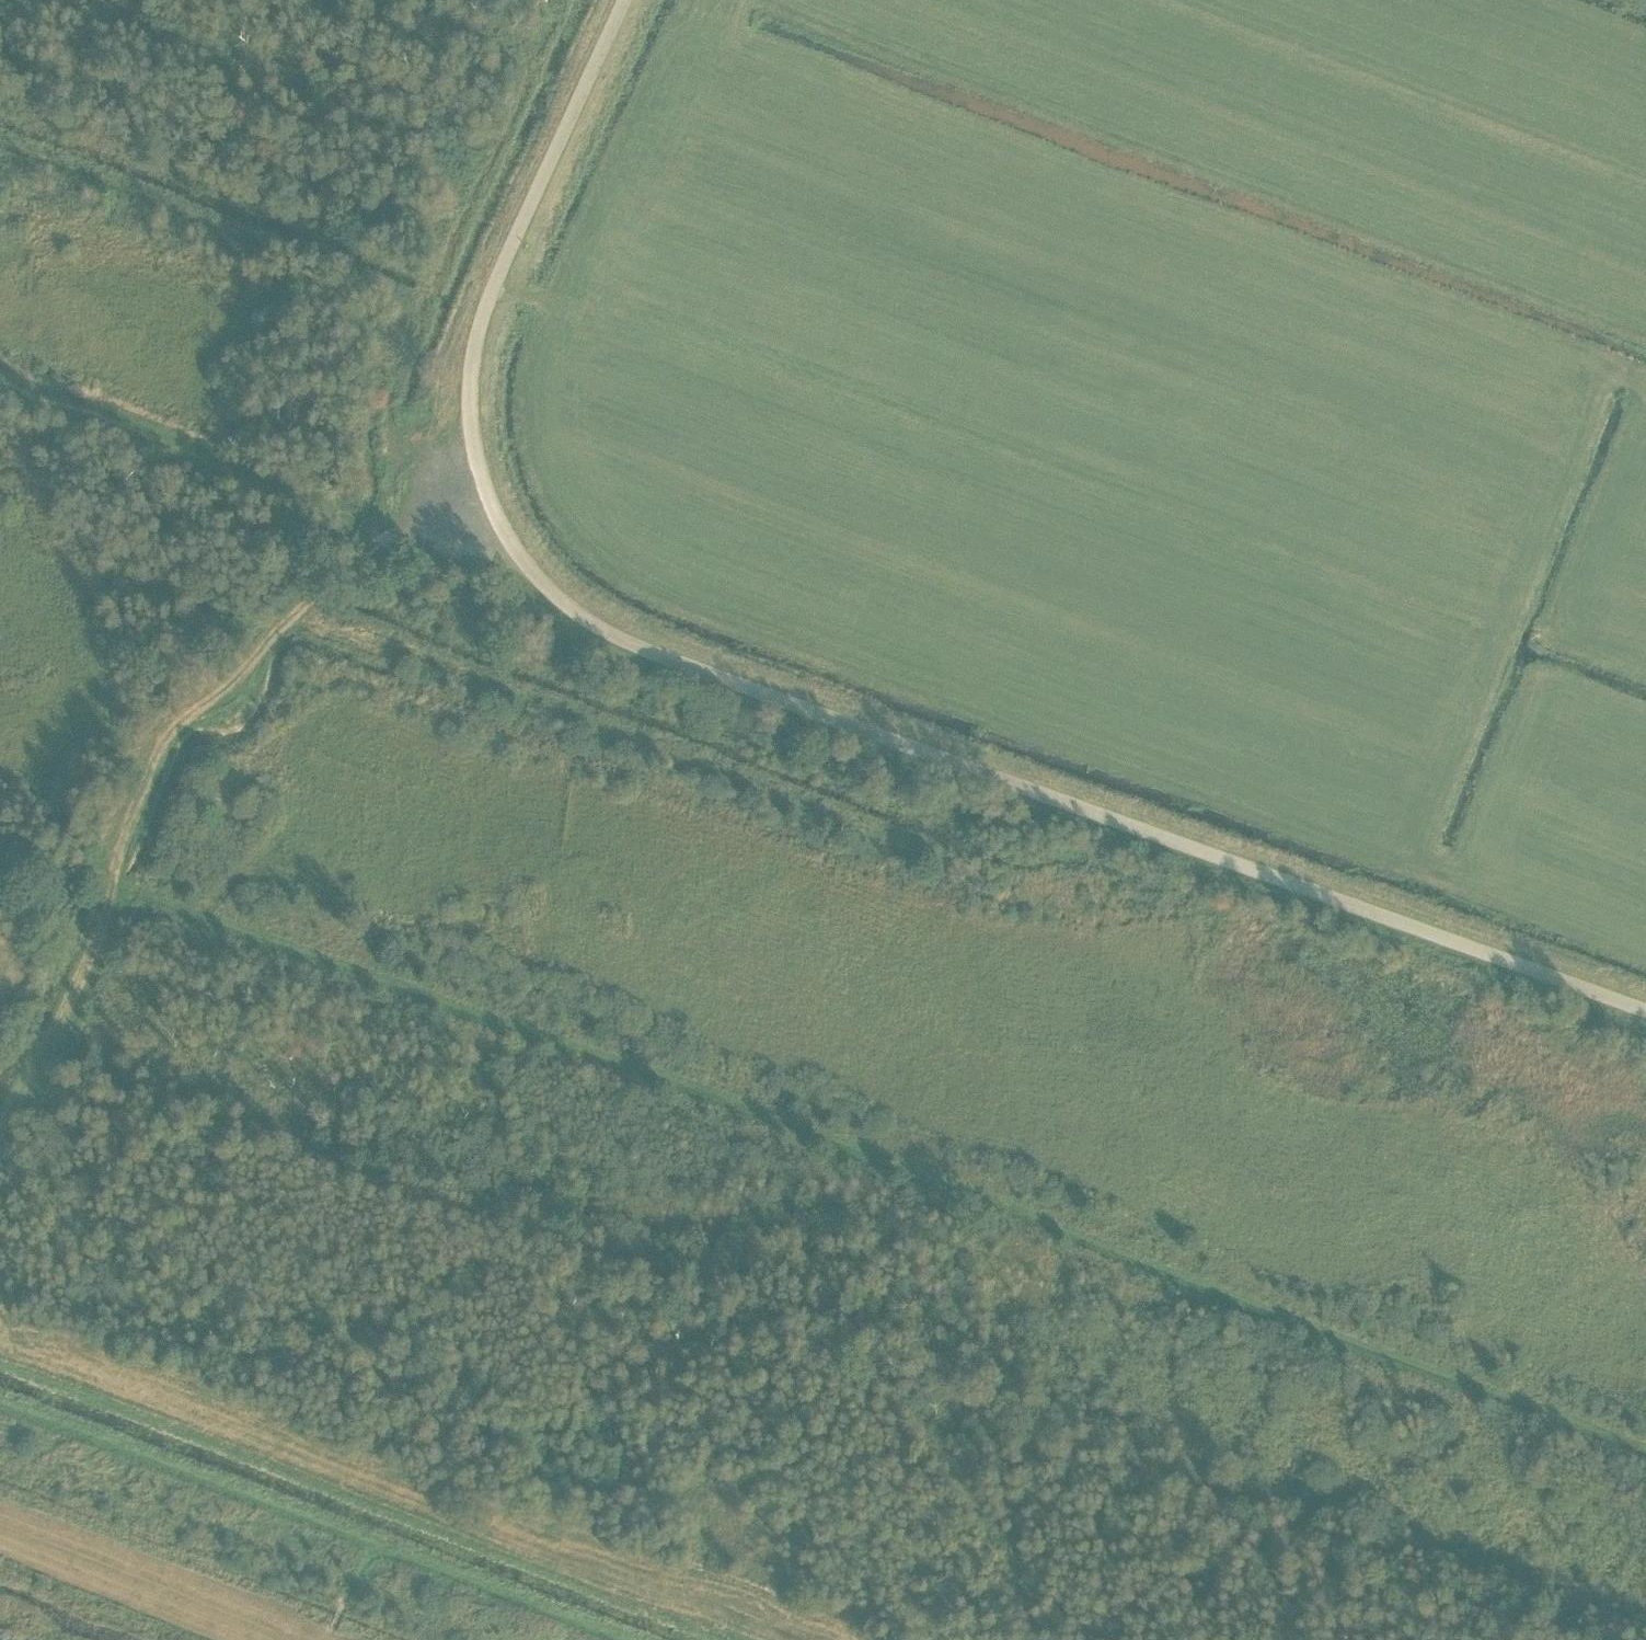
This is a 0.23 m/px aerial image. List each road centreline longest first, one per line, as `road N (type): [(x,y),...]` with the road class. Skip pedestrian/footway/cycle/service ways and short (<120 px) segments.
road 1 (unclassified): [(1645,1015),(619,637),(529,565),(499,526),(480,481),(470,368),(504,264),(626,0)]

